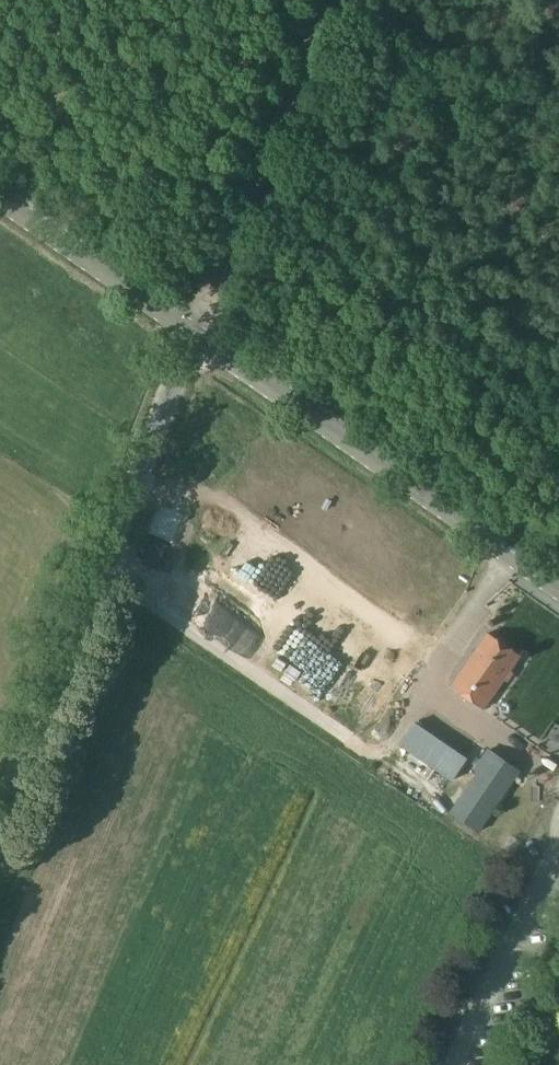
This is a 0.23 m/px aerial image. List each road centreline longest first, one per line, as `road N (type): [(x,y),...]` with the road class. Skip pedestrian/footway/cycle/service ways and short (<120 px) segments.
road 1 (unclassified): [(0,818),(197,333)]
road 2 (tertiary): [(558,587),(197,333)]
road 3 (tertiary): [(197,333),(0,195)]

